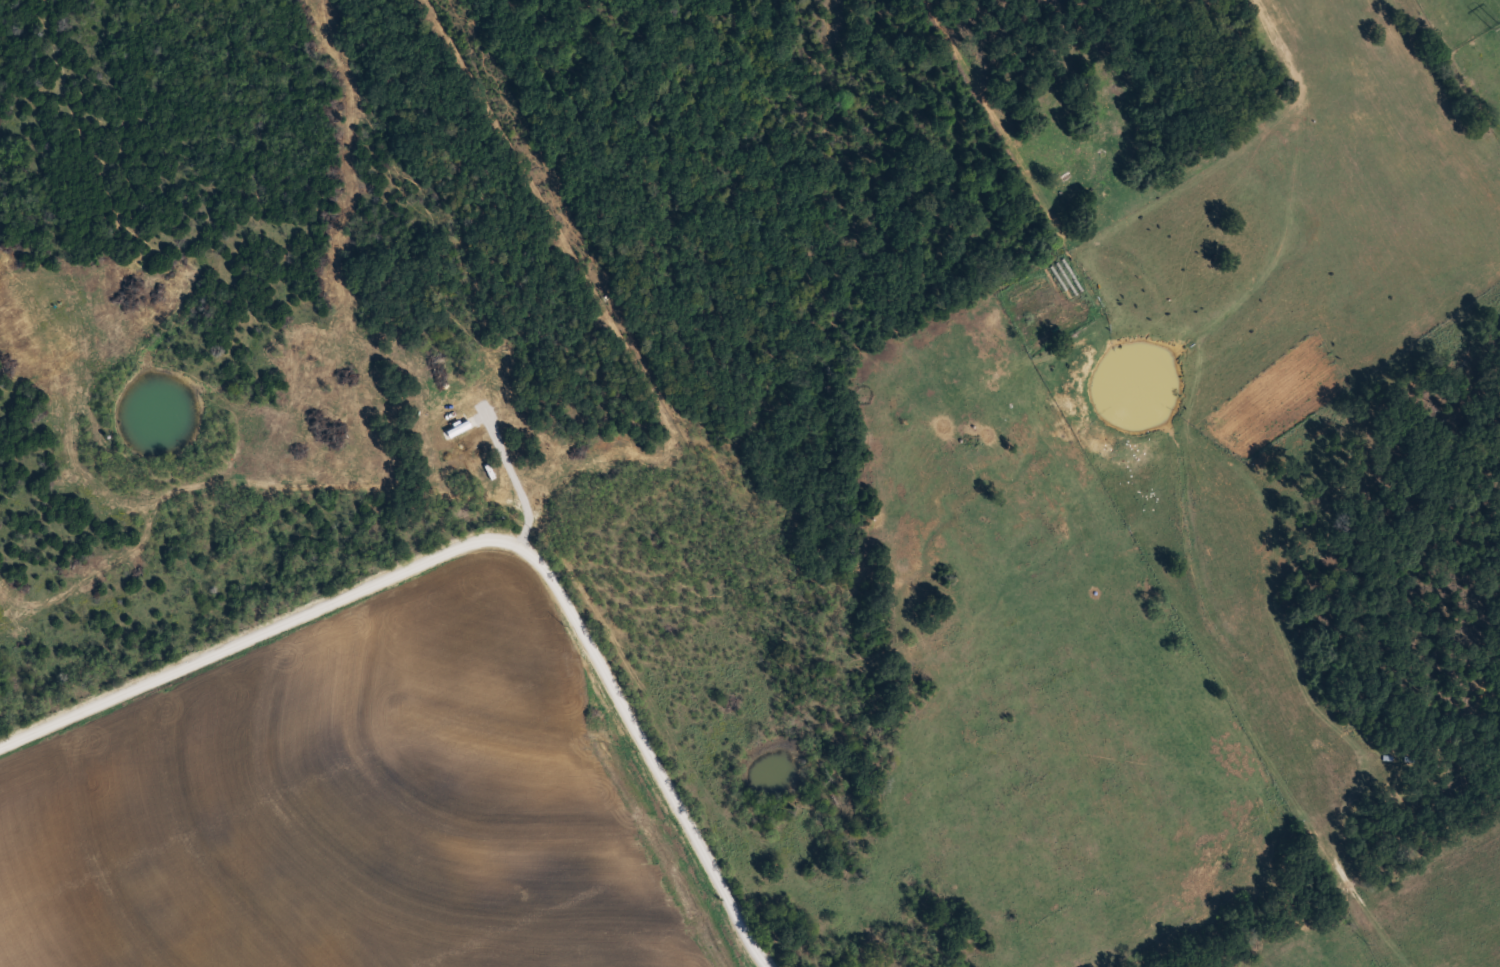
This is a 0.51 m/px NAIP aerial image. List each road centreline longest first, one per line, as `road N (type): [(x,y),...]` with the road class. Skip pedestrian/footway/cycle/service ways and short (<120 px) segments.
road 1 (residential): [(0,738),(455,541),(499,536),(532,556),(553,587),(766,966)]

